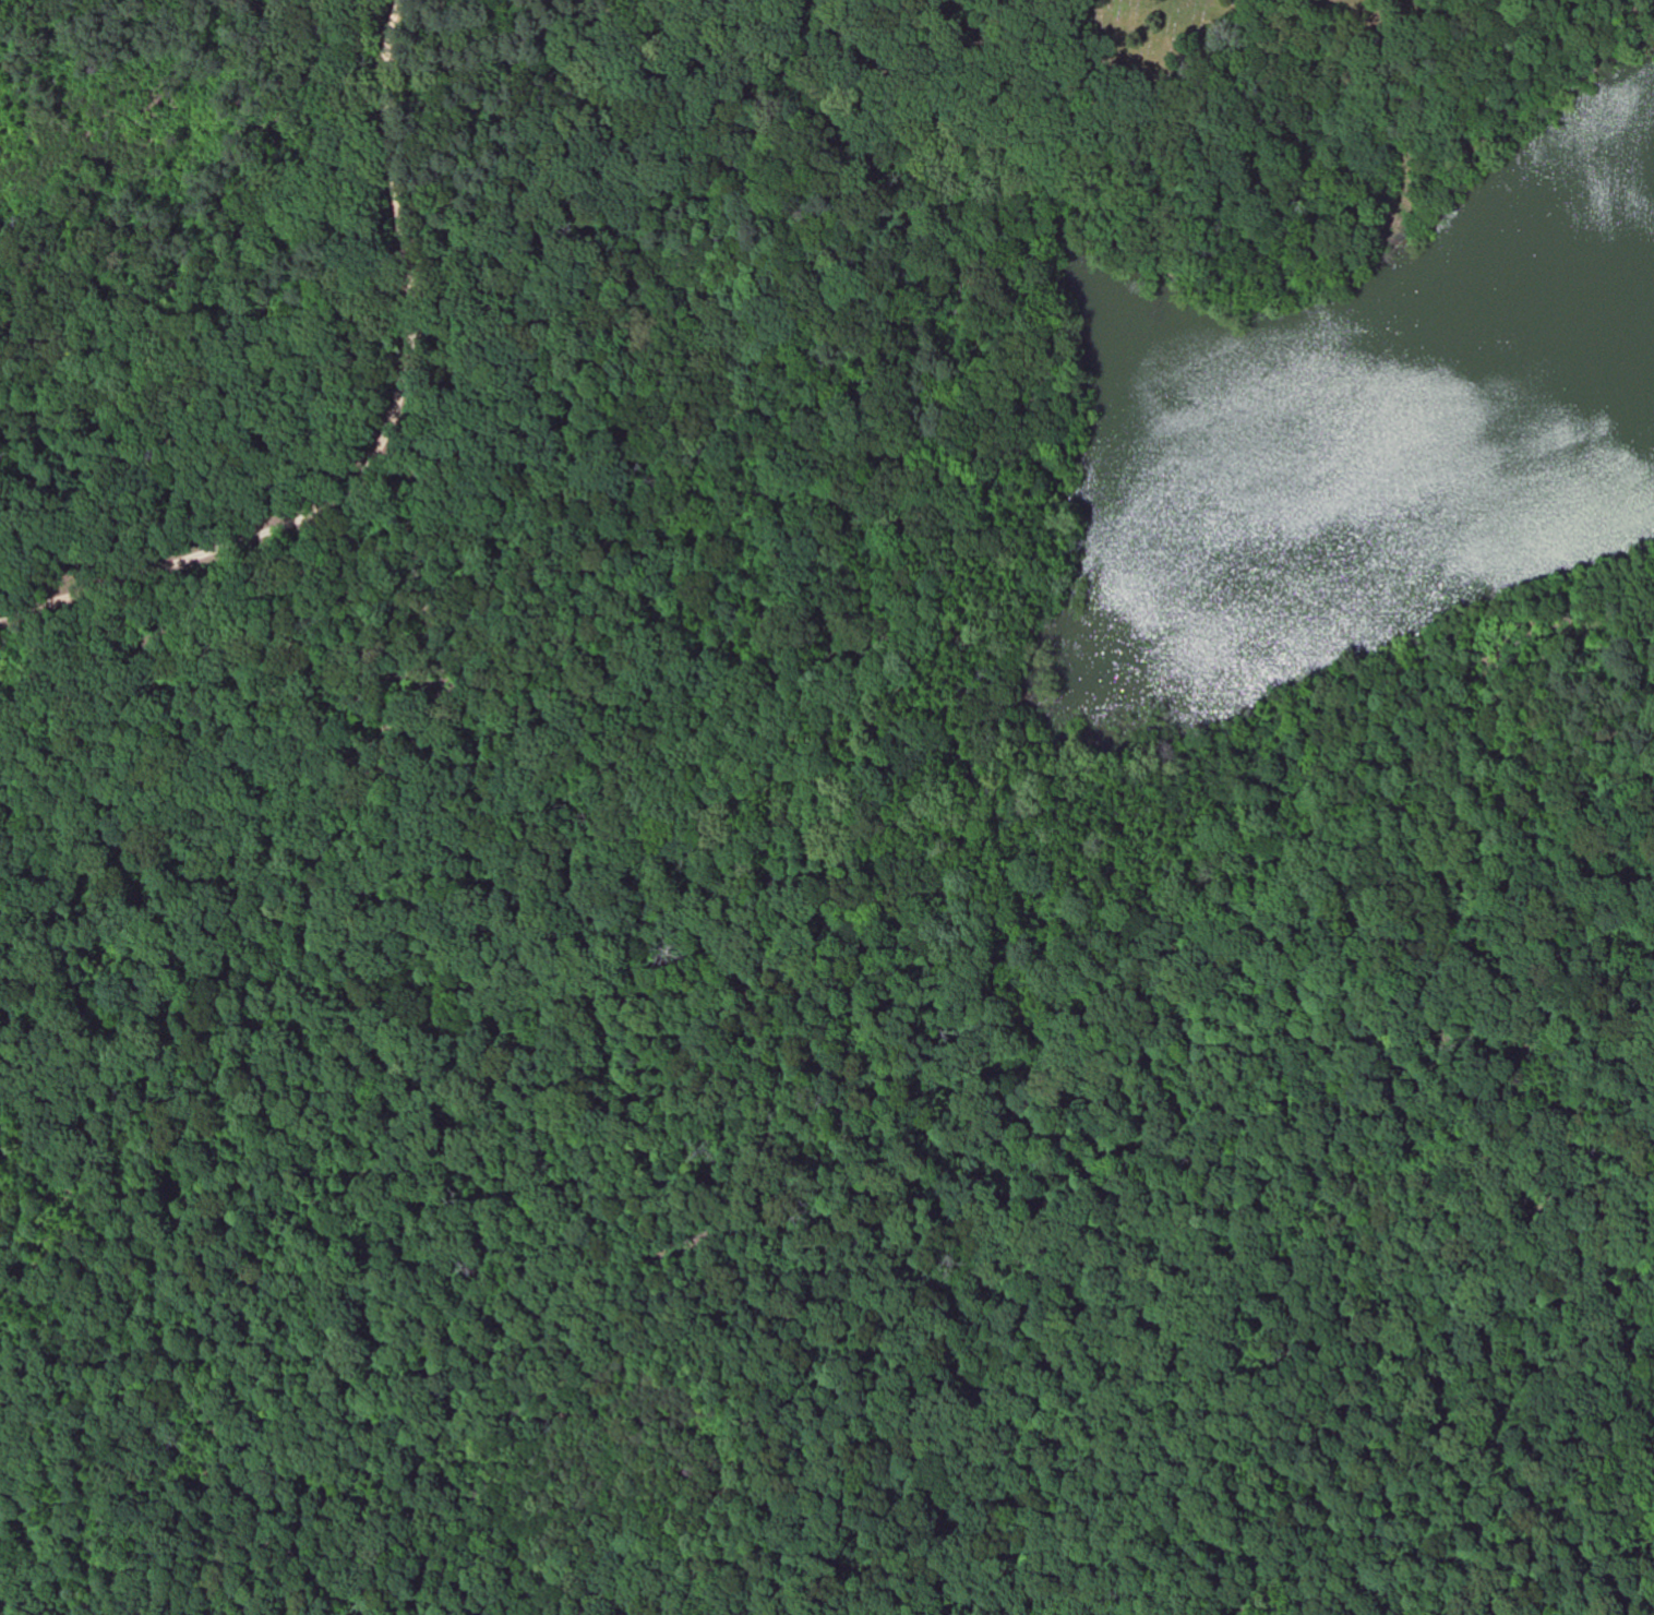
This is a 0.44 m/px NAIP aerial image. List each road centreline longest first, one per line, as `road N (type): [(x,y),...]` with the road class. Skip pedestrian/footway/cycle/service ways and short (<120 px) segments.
road 1 (residential): [(0,616),(272,533),(356,481),(393,411),(410,331),(392,46),(406,0)]
road 2 (residential): [(1321,152),(1383,113),(1356,55),(1365,0)]

